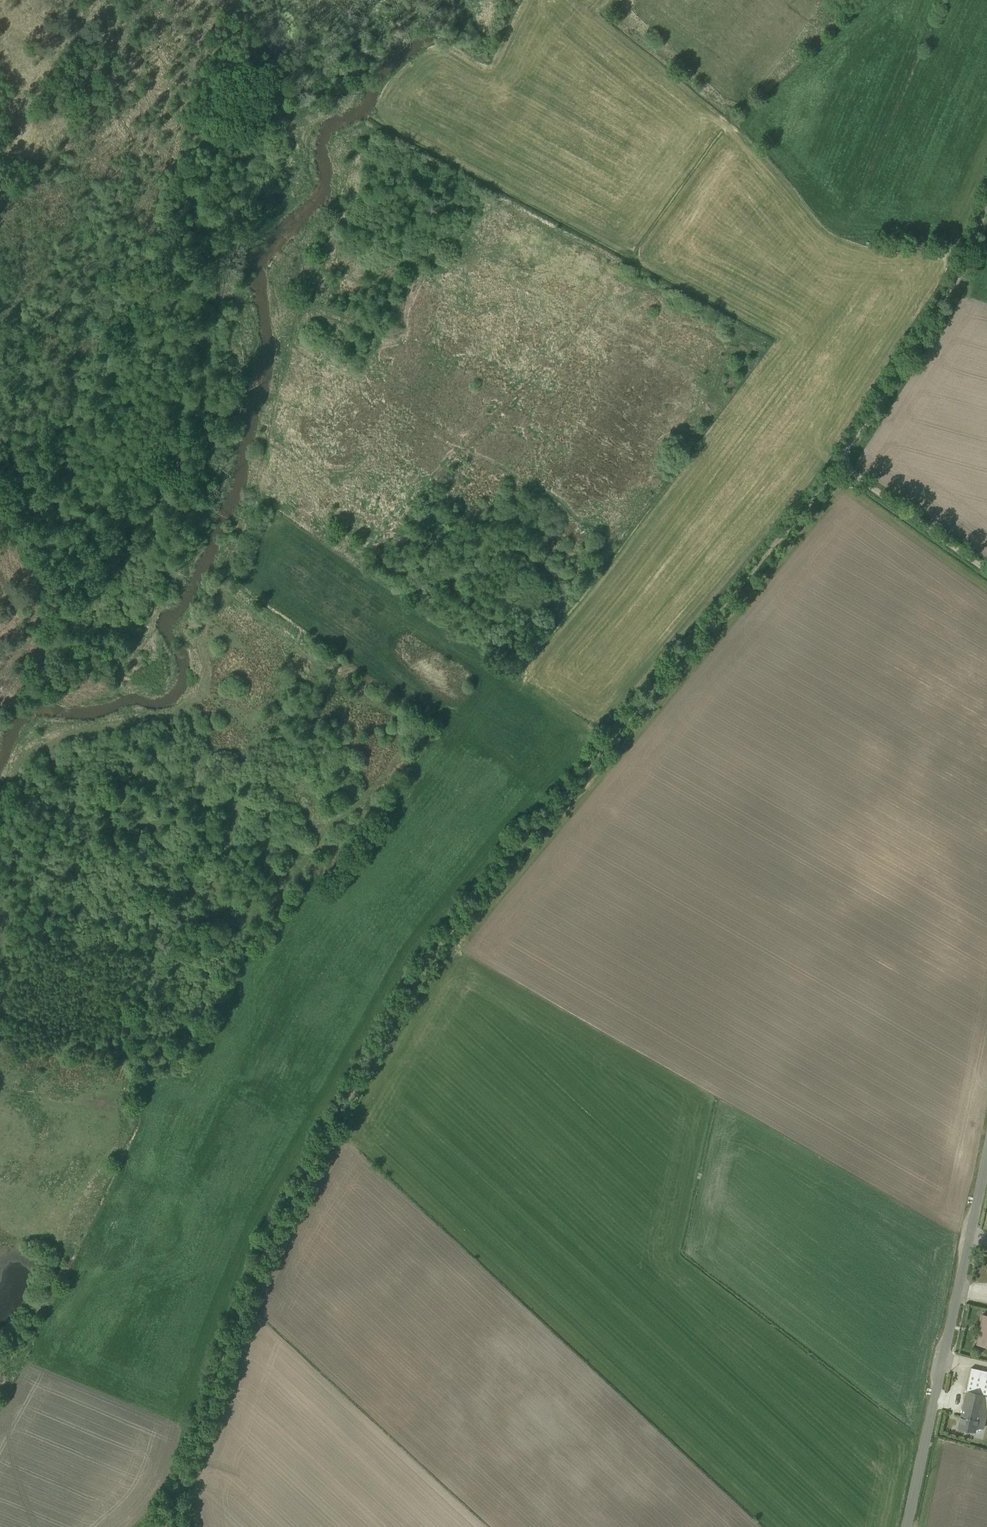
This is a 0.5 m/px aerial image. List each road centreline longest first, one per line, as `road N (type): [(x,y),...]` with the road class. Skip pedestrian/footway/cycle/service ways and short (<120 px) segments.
road 1 (track): [(840,461),(459,918),(385,1028),(290,1196),(244,1301),(187,1462),(179,1526)]
road 2 (unclassified): [(907,1526),(986,1154)]
road 3 (track): [(986,197),(941,291),(840,461)]
road 4 (track): [(986,567),(840,461)]

